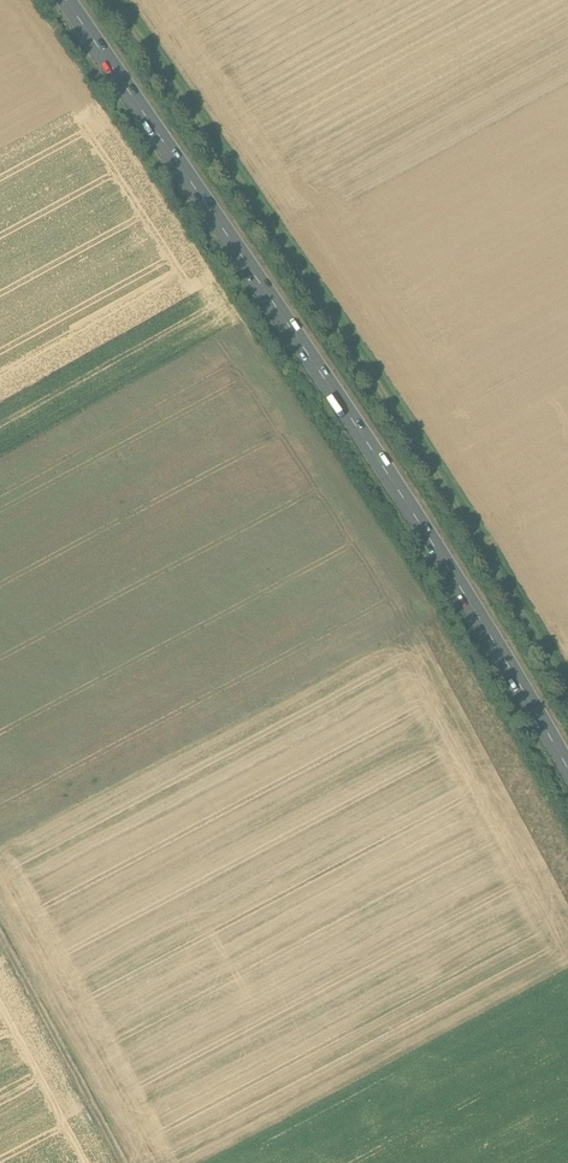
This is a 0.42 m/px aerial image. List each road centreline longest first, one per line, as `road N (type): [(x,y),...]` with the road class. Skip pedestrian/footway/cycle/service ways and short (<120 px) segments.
road 1 (primary): [(567,778),(384,478),(65,0)]
road 2 (track): [(108,0),(466,521),(567,692)]
road 3 (track): [(0,948),(114,1162)]

